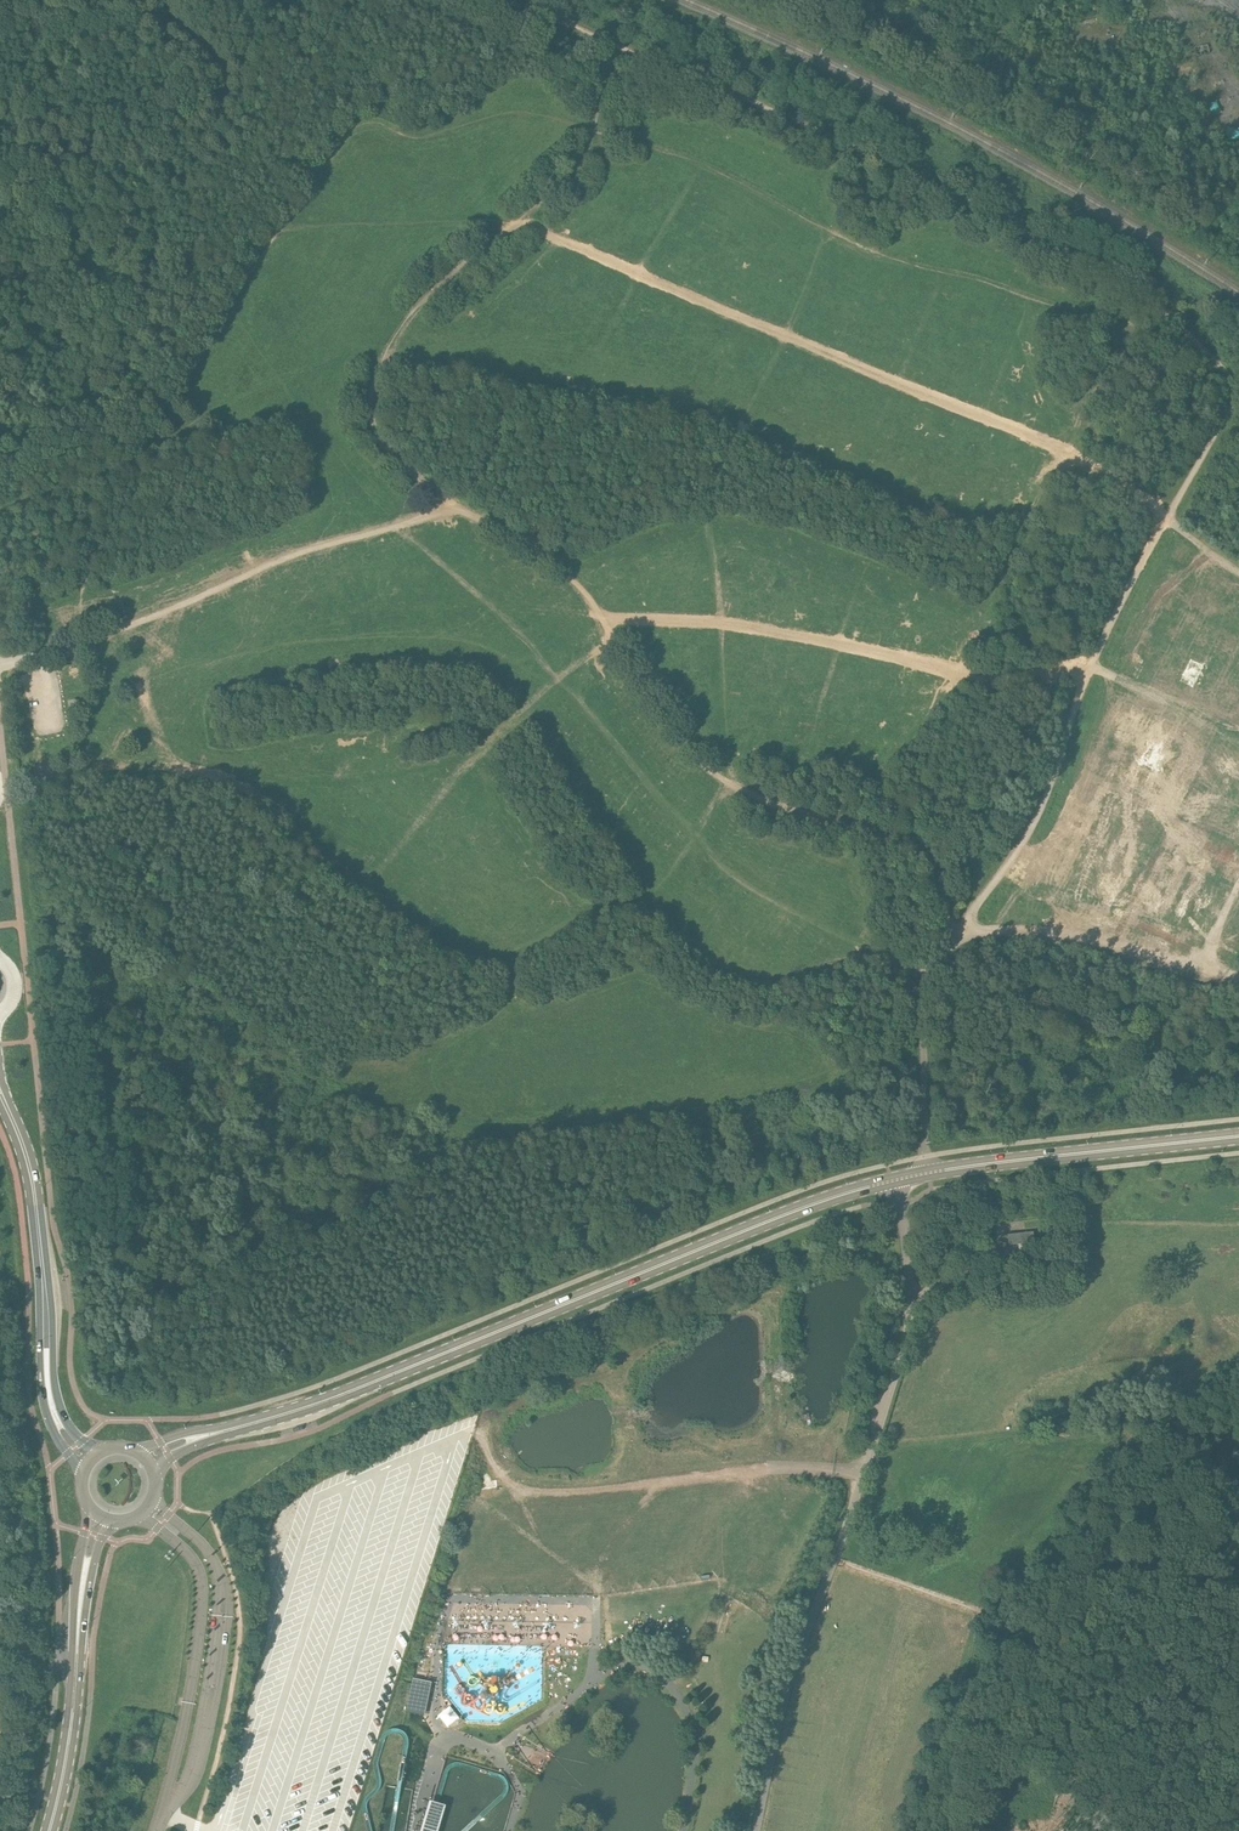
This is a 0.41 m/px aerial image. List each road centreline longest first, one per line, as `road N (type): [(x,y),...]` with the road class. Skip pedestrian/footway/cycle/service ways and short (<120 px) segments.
road 1 (track): [(1168,517),(1011,427),(535,226),(281,227)]
road 2 (secondary): [(231,1430),(377,1382),(758,1226),(896,1181)]
road 3 (unclassified): [(756,1830),(787,1691),(908,1323),(896,1181)]
road 4 (track): [(604,624),(728,623),(986,678),(1091,665),(1238,739)]
road 5 (secondary): [(896,1181),(1238,1137)]
road 6 (tertiary): [(55,1415),(33,1183),(0,1092)]
road 7 (track): [(472,1433),(508,1481),(547,1492),(766,1469)]
road 8 (track): [(1238,978),(1078,936),(952,941)]
road 9 (secondary): [(49,1830),(71,1731),(83,1581)]
road 10 (track): [(593,1587),(601,1558),(667,1482)]

